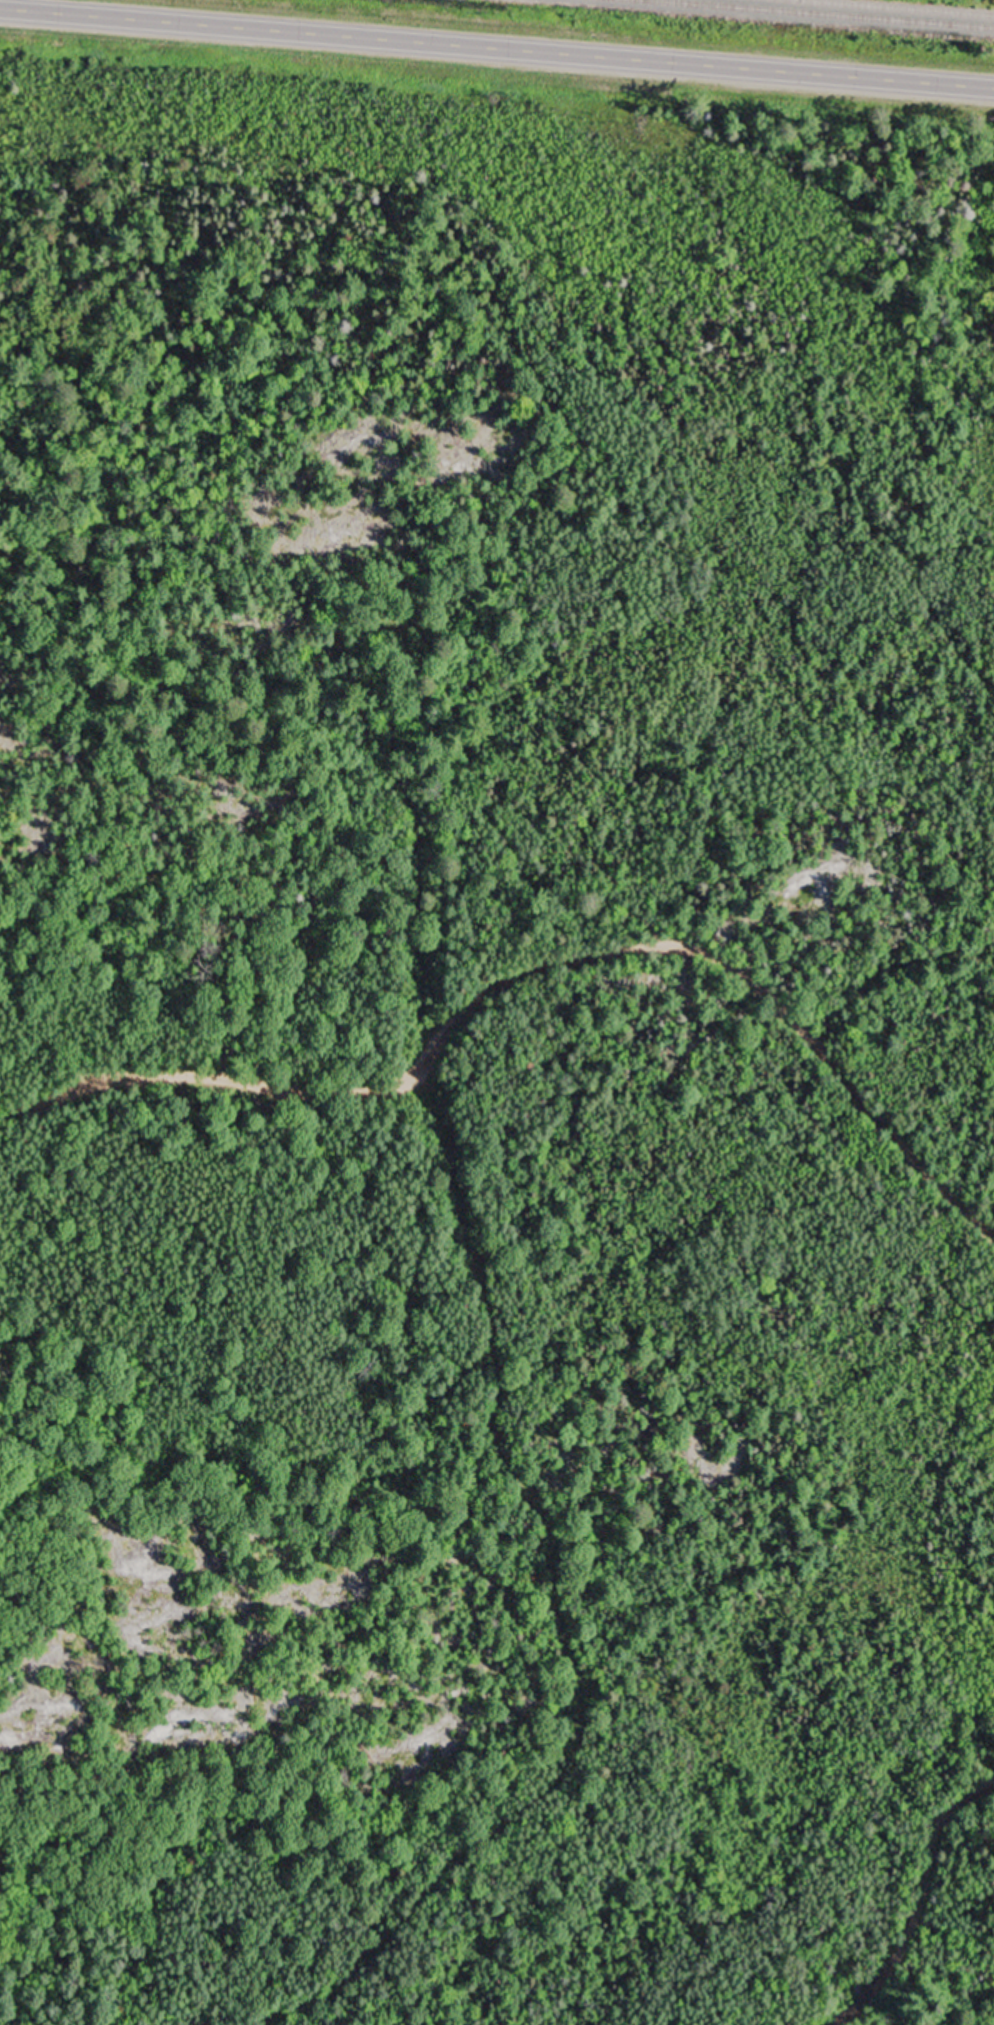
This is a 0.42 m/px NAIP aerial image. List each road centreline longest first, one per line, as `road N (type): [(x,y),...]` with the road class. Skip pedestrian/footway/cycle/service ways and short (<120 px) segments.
road 1 (track): [(993,1238),(760,982),(708,950),(653,945),(528,970),(460,1017),(403,1085),(370,1094),(183,1074),(116,1076),(0,1114)]
road 2 (primary): [(0,11),(993,90)]
road 3 (track): [(836,2024),(891,1973),(924,1911),(945,1818),(993,1784)]

